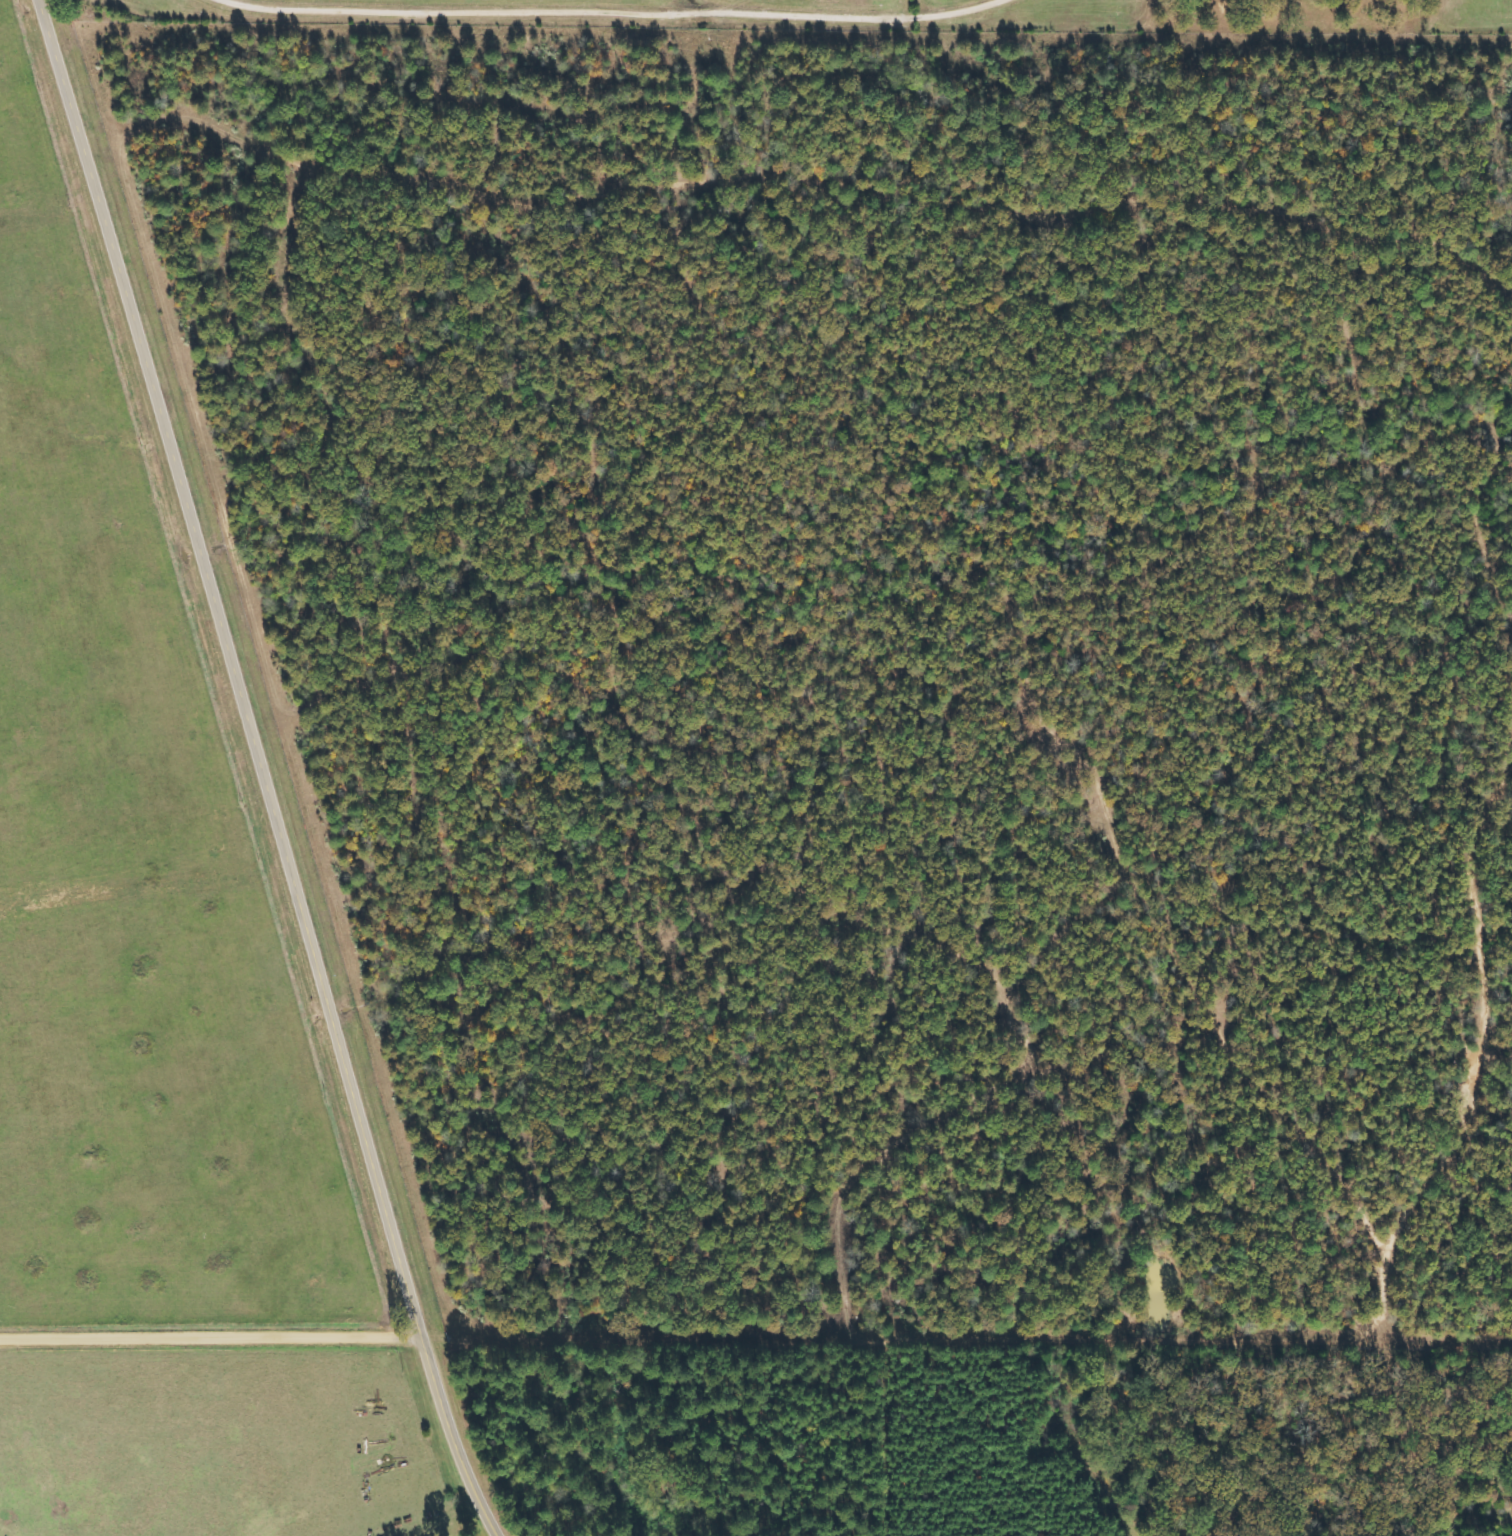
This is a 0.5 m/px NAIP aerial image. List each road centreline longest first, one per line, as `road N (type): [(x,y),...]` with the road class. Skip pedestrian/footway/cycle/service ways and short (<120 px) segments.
road 1 (tertiary): [(43,0),(422,1338),(452,1436),(499,1535)]
road 2 (residential): [(0,1341),(422,1338)]

